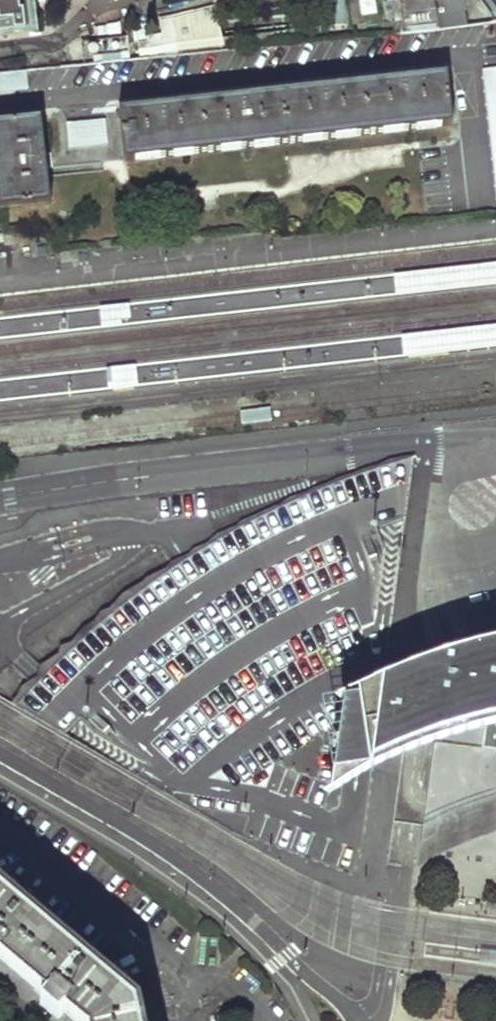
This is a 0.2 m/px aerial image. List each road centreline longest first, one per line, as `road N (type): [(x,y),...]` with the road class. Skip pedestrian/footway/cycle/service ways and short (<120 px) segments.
road 1 (residential): [(357,1020),(187,867),(0,754)]

